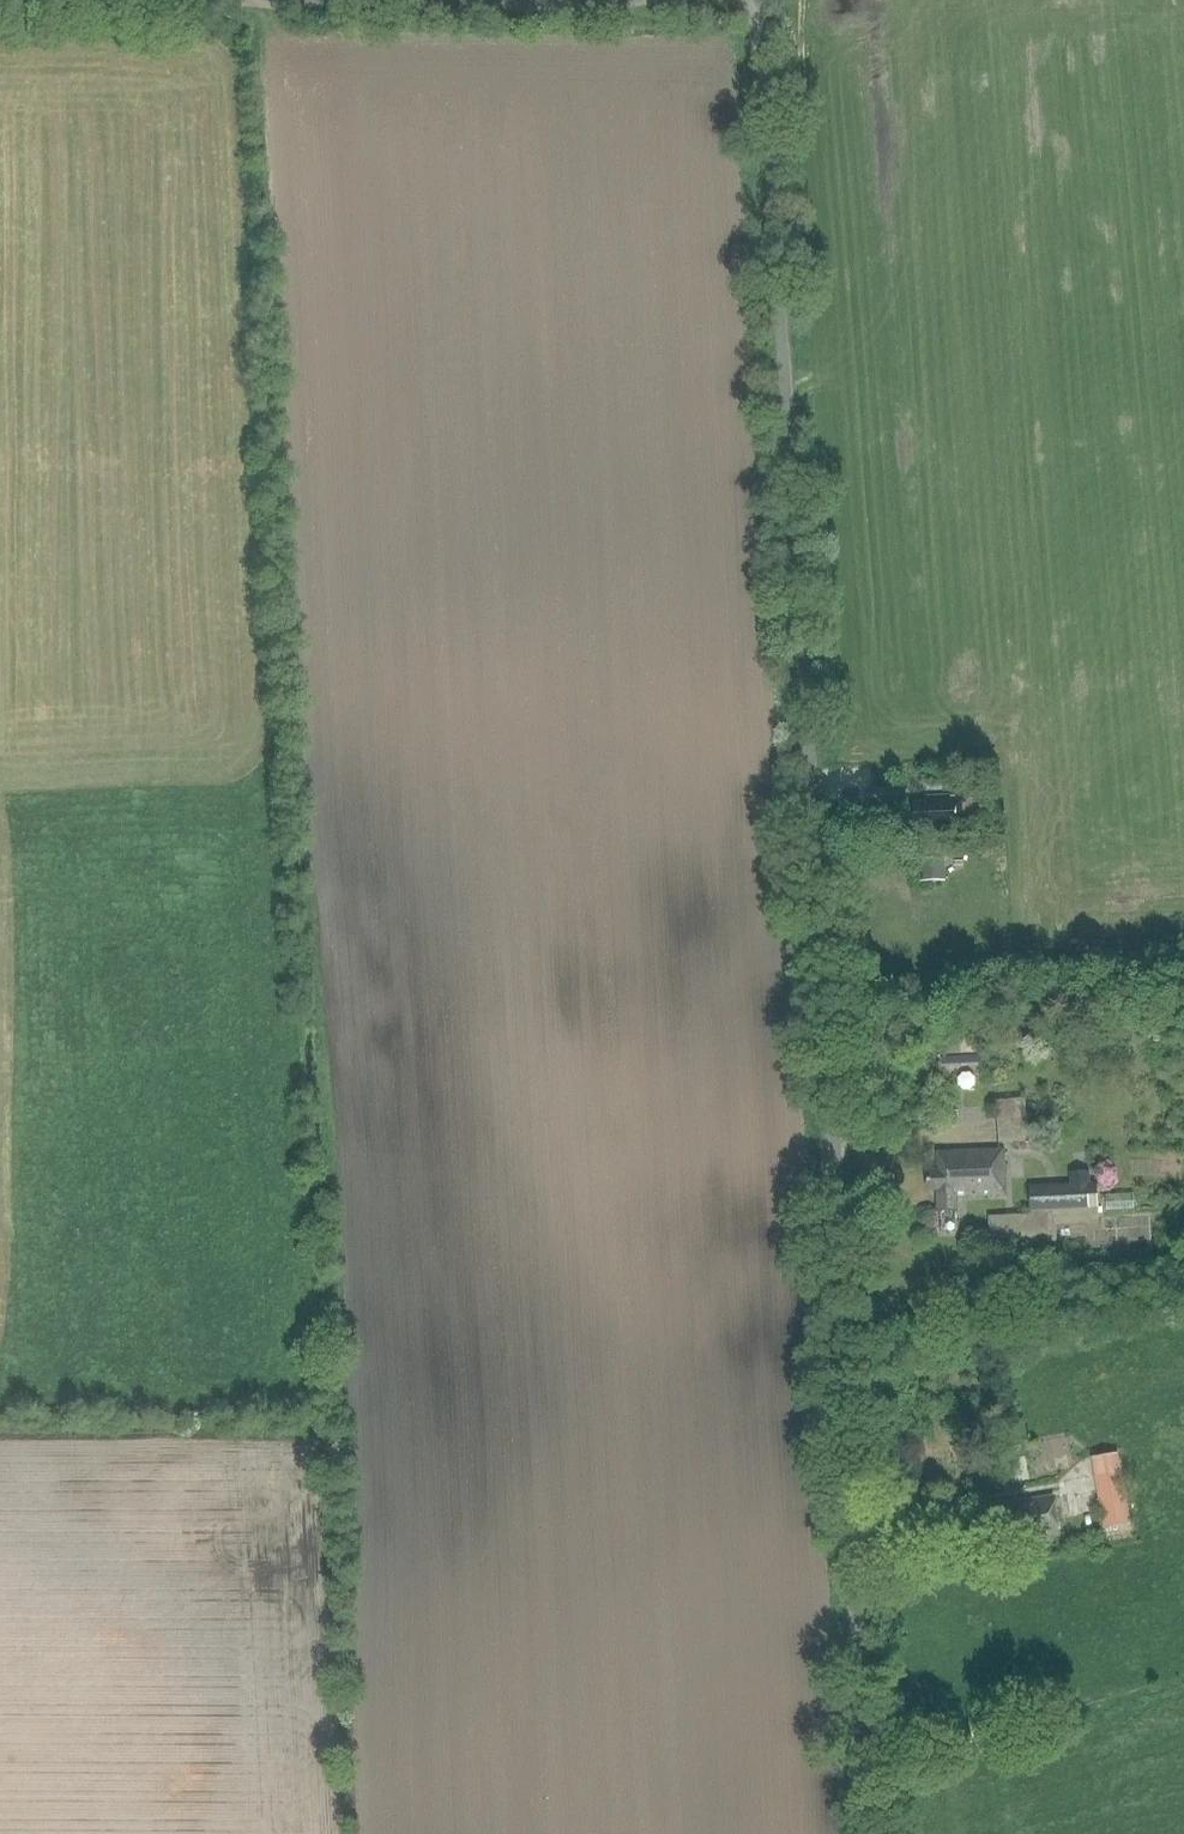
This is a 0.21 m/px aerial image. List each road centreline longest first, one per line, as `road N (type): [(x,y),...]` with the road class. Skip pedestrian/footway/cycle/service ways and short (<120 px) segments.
road 1 (unclassified): [(857,1833),(753,0)]

